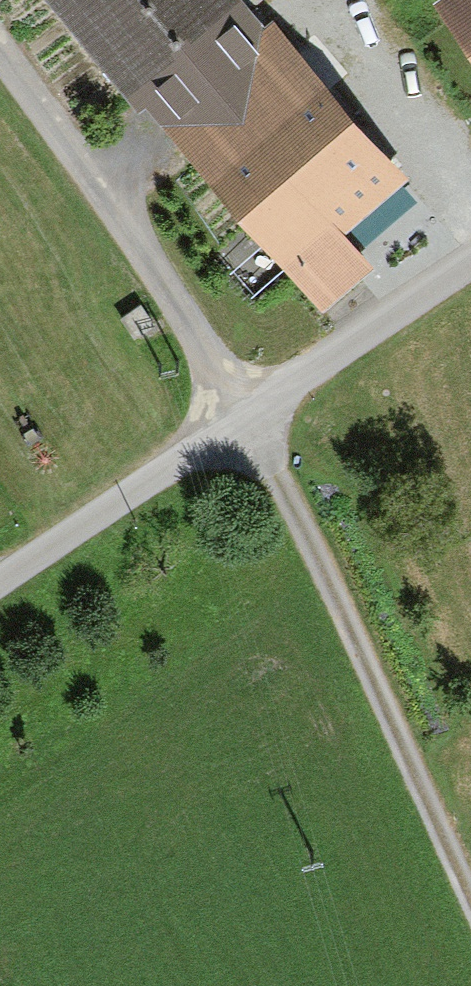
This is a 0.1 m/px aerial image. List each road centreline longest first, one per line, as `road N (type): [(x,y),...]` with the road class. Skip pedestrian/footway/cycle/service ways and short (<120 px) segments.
road 1 (unclassified): [(0,581),(470,256)]
road 2 (track): [(470,898),(252,414)]
road 3 (track): [(0,38),(252,414)]

